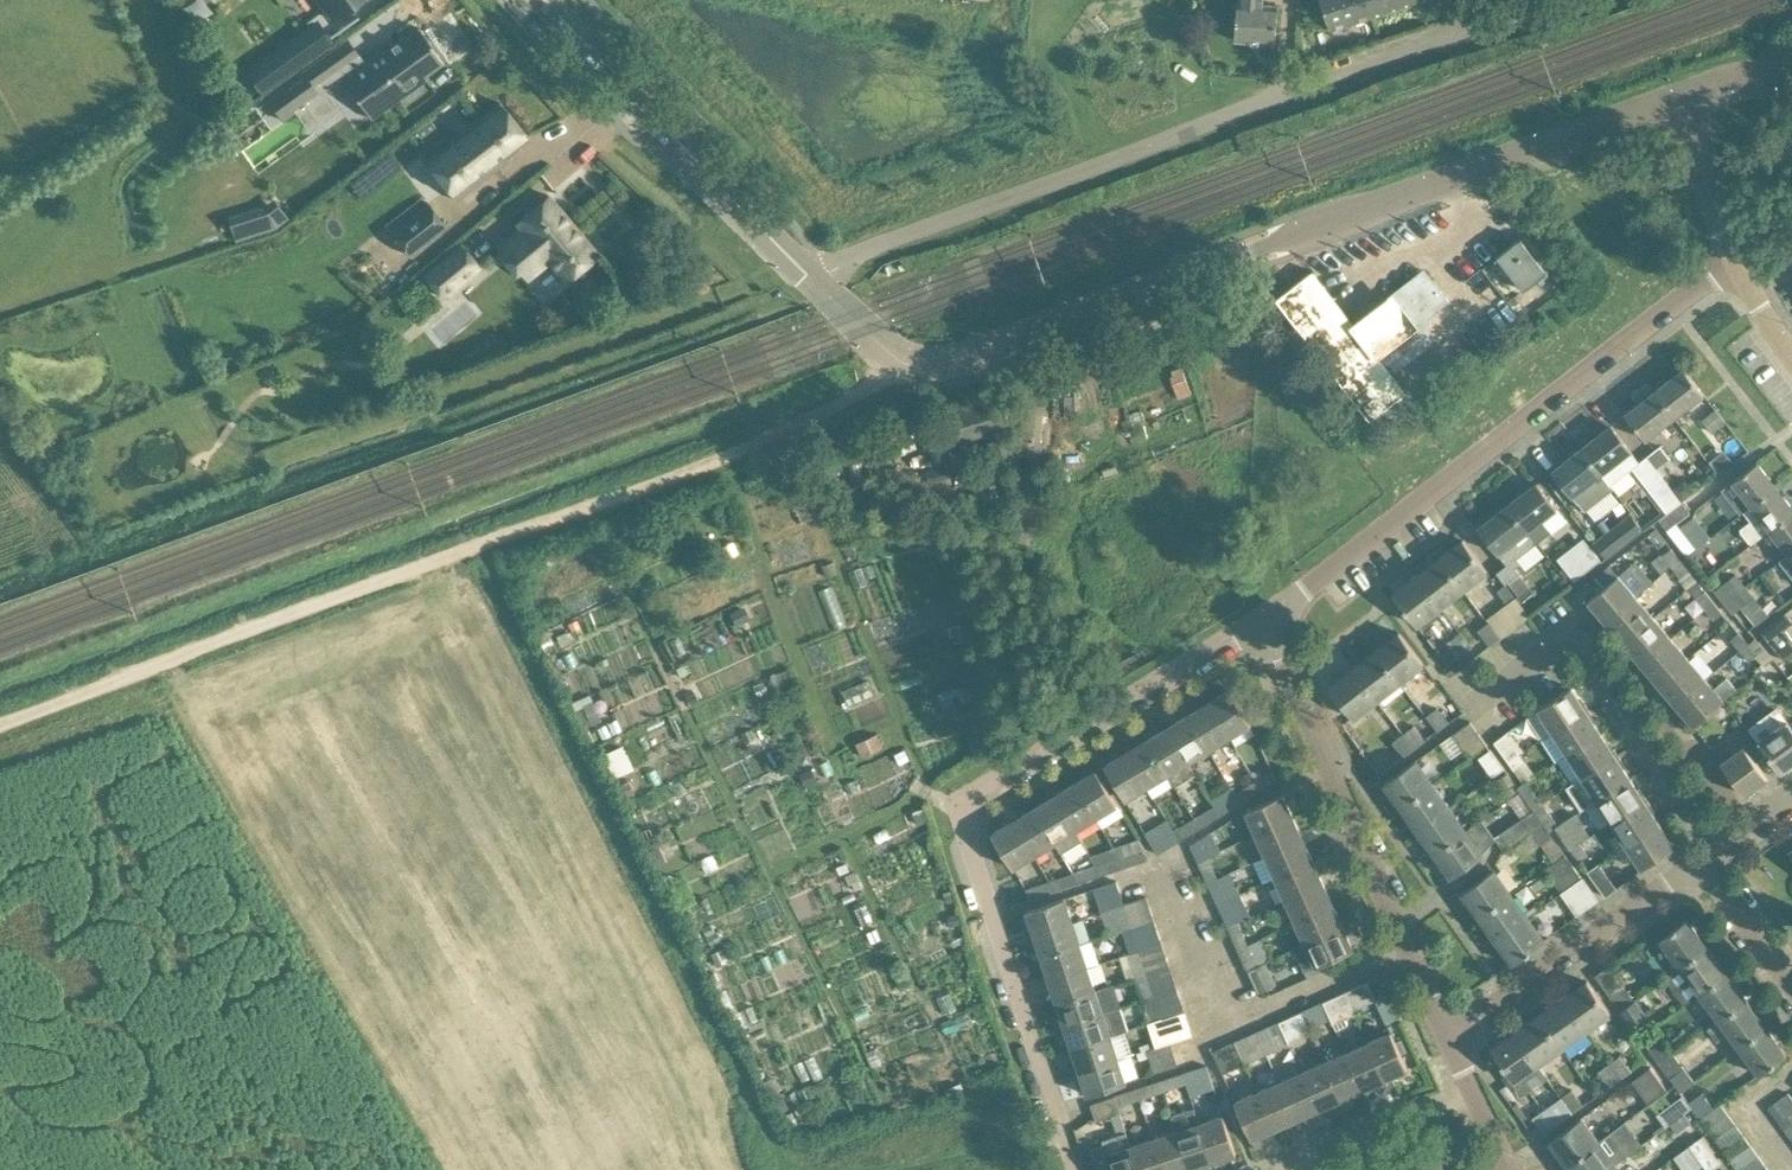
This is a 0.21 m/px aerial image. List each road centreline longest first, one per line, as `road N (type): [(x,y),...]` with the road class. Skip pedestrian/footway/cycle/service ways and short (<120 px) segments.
road 1 (track): [(906,355),(861,399),(710,466),(0,725)]
road 2 (tertiary): [(860,324),(930,363),(964,358),(1679,101)]
road 3 (residential): [(808,274),(1289,89),(1577,0)]
road 4 (residential): [(1078,1169),(964,842),(965,817),(980,795),(1267,616)]
road 5 (residential): [(1267,616),(1733,264)]
road 6 (residential): [(1450,1037),(1267,616)]
road 7 (residential): [(1720,850),(1574,638),(1471,714)]
road 8 (tertiary): [(808,274),(549,0)]
road 9 (residential): [(1450,1037),(1702,863)]
road 10 (unclassified): [(1733,264),(1679,101)]
road 11 (residential): [(1338,1169),(1480,1105)]
road 12 (residential): [(1702,863),(1791,983)]

